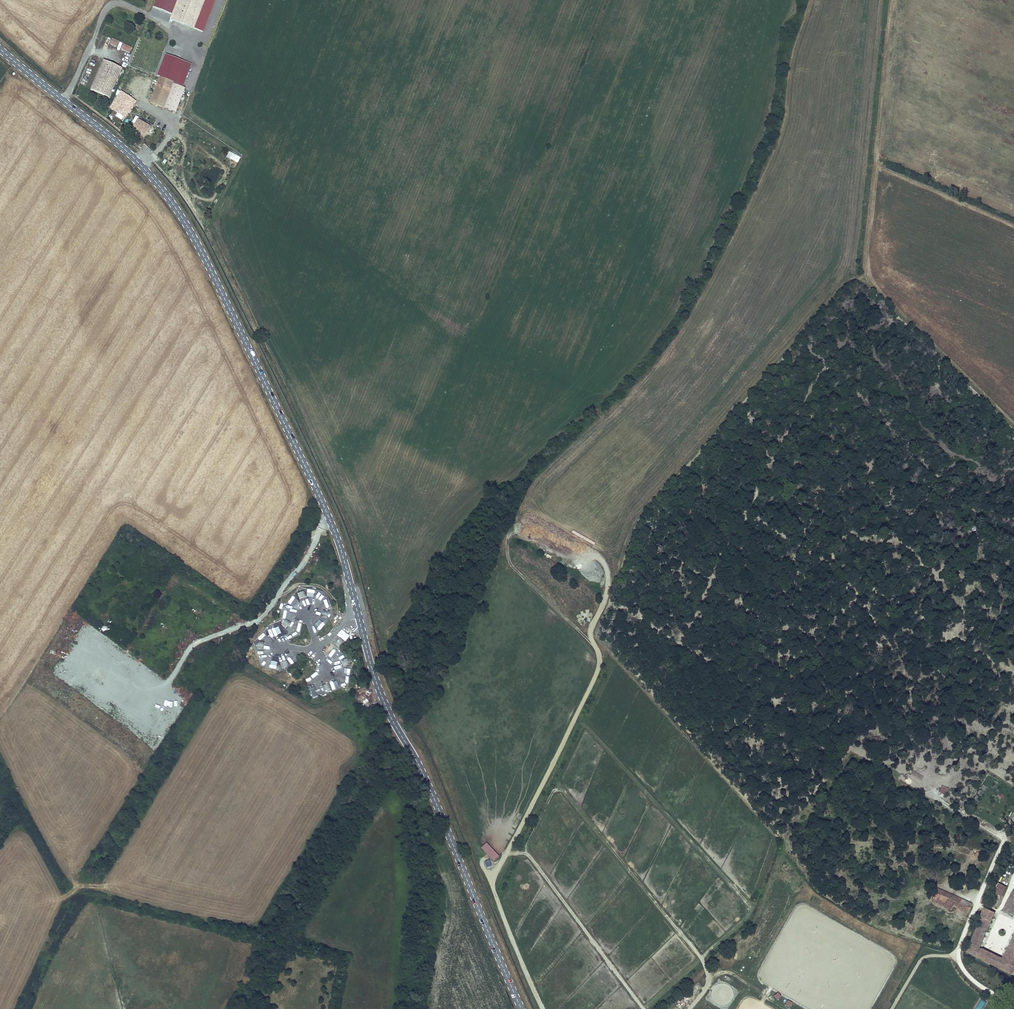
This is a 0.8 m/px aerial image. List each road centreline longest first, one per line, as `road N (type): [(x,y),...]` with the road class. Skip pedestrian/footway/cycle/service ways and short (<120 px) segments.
road 1 (secondary): [(0,49),(139,163),(193,236),(325,508),(380,693),(522,1008)]
road 2 (track): [(542,1008),(493,876),(594,667),(594,615),(648,503),(846,278),(863,277)]
road 3 (track): [(690,1008),(709,975),(666,906),(696,848),(582,727),(525,849),(644,1008)]
road 4 (track): [(1013,422),(863,277)]

